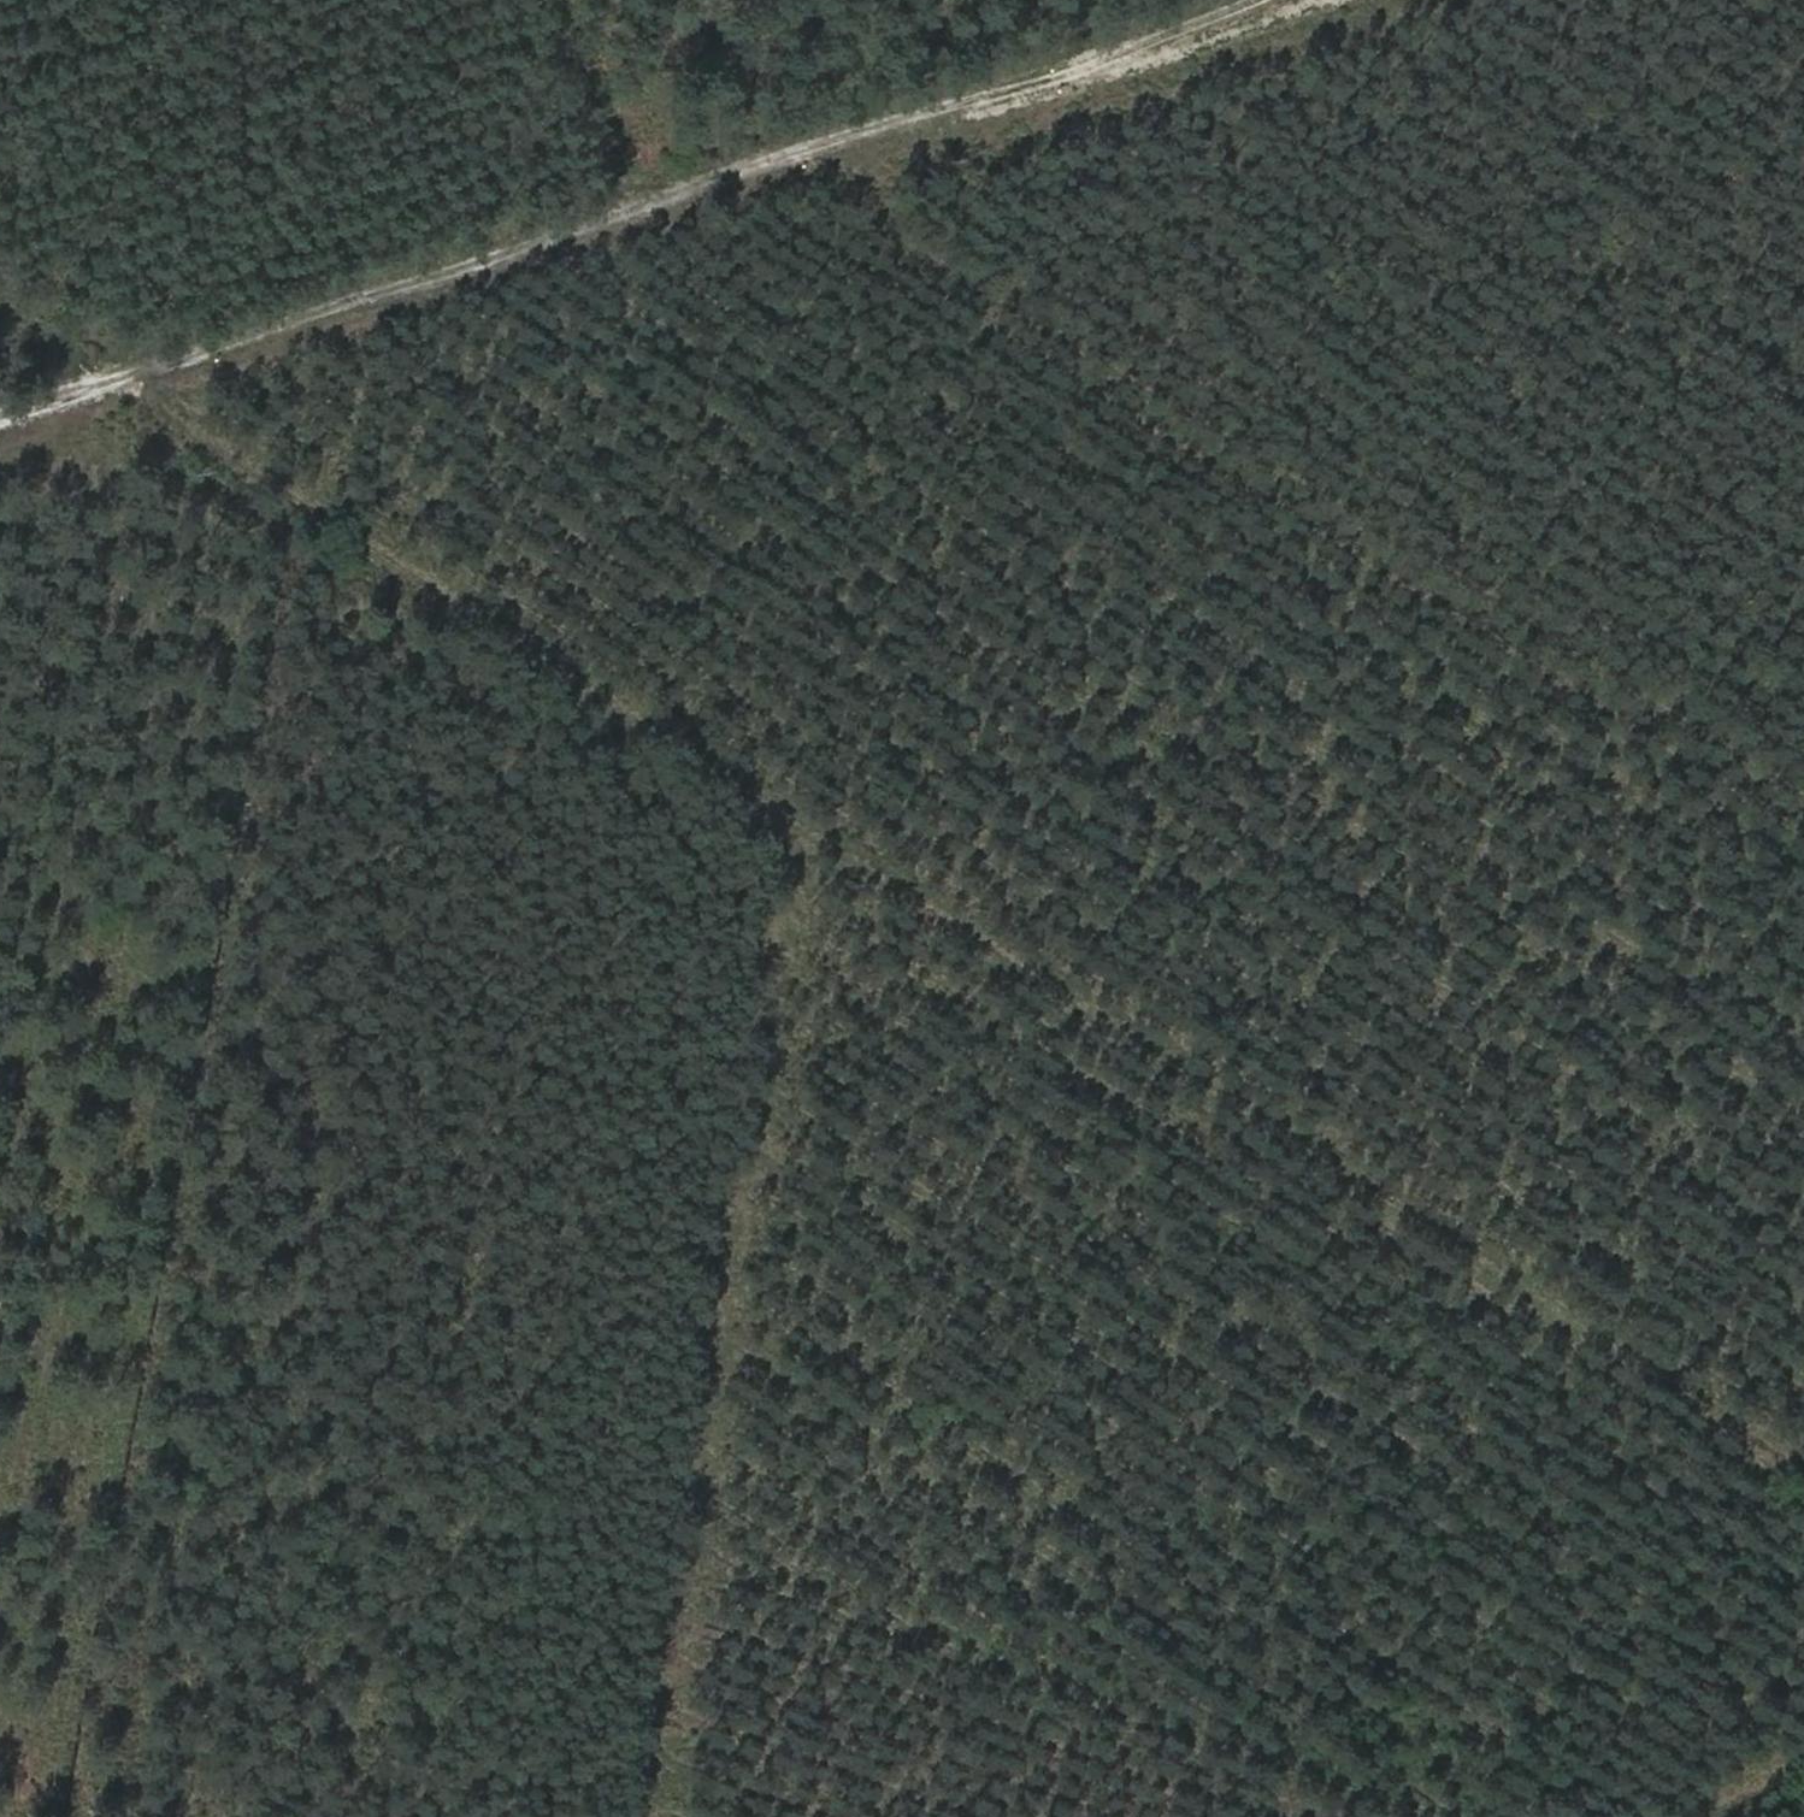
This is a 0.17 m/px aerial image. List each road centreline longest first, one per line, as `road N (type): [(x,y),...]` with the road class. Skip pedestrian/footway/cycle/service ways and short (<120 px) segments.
road 1 (track): [(1253,0),(895,120),(785,146),(678,191),(0,414)]

